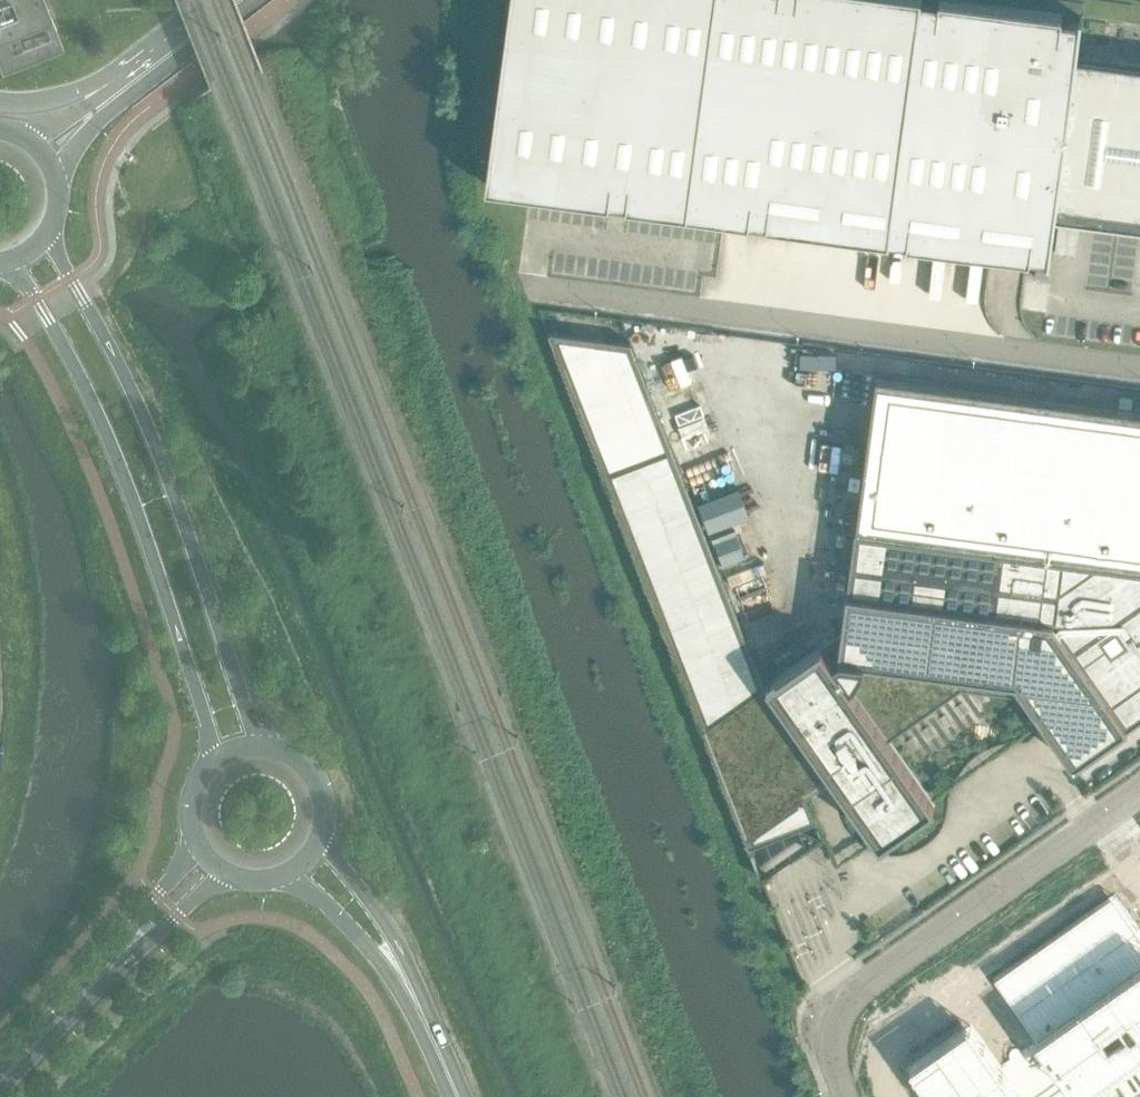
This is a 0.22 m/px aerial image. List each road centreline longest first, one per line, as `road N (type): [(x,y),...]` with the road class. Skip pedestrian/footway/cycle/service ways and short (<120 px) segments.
road 1 (unclassified): [(1139,369),(529,289)]
road 2 (secondary): [(258,745),(161,459),(50,232)]
road 3 (secondary): [(6,262),(83,383),(125,480),(215,760)]
road 4 (unclassified): [(1139,795),(845,1005),(831,1041),(845,1096)]
road 5 (secondary): [(450,1079),(406,959),(322,836)]
road 6 (secondary): [(287,874),(392,973),(450,1079)]
road 7 (secondary): [(158,65),(60,100),(0,105)]
road 8 (unclassified): [(0,1080),(112,963)]
road 9 (unclassified): [(59,177),(158,65)]
road 10 (unclassified): [(112,963),(153,939),(228,873)]
road 11 (unclassified): [(158,65),(29,136)]
road 12 (unclassified): [(200,847),(135,922),(112,963)]
road 13 (secondary): [(322,836),(326,807),(317,779),(298,758),(258,745)]

